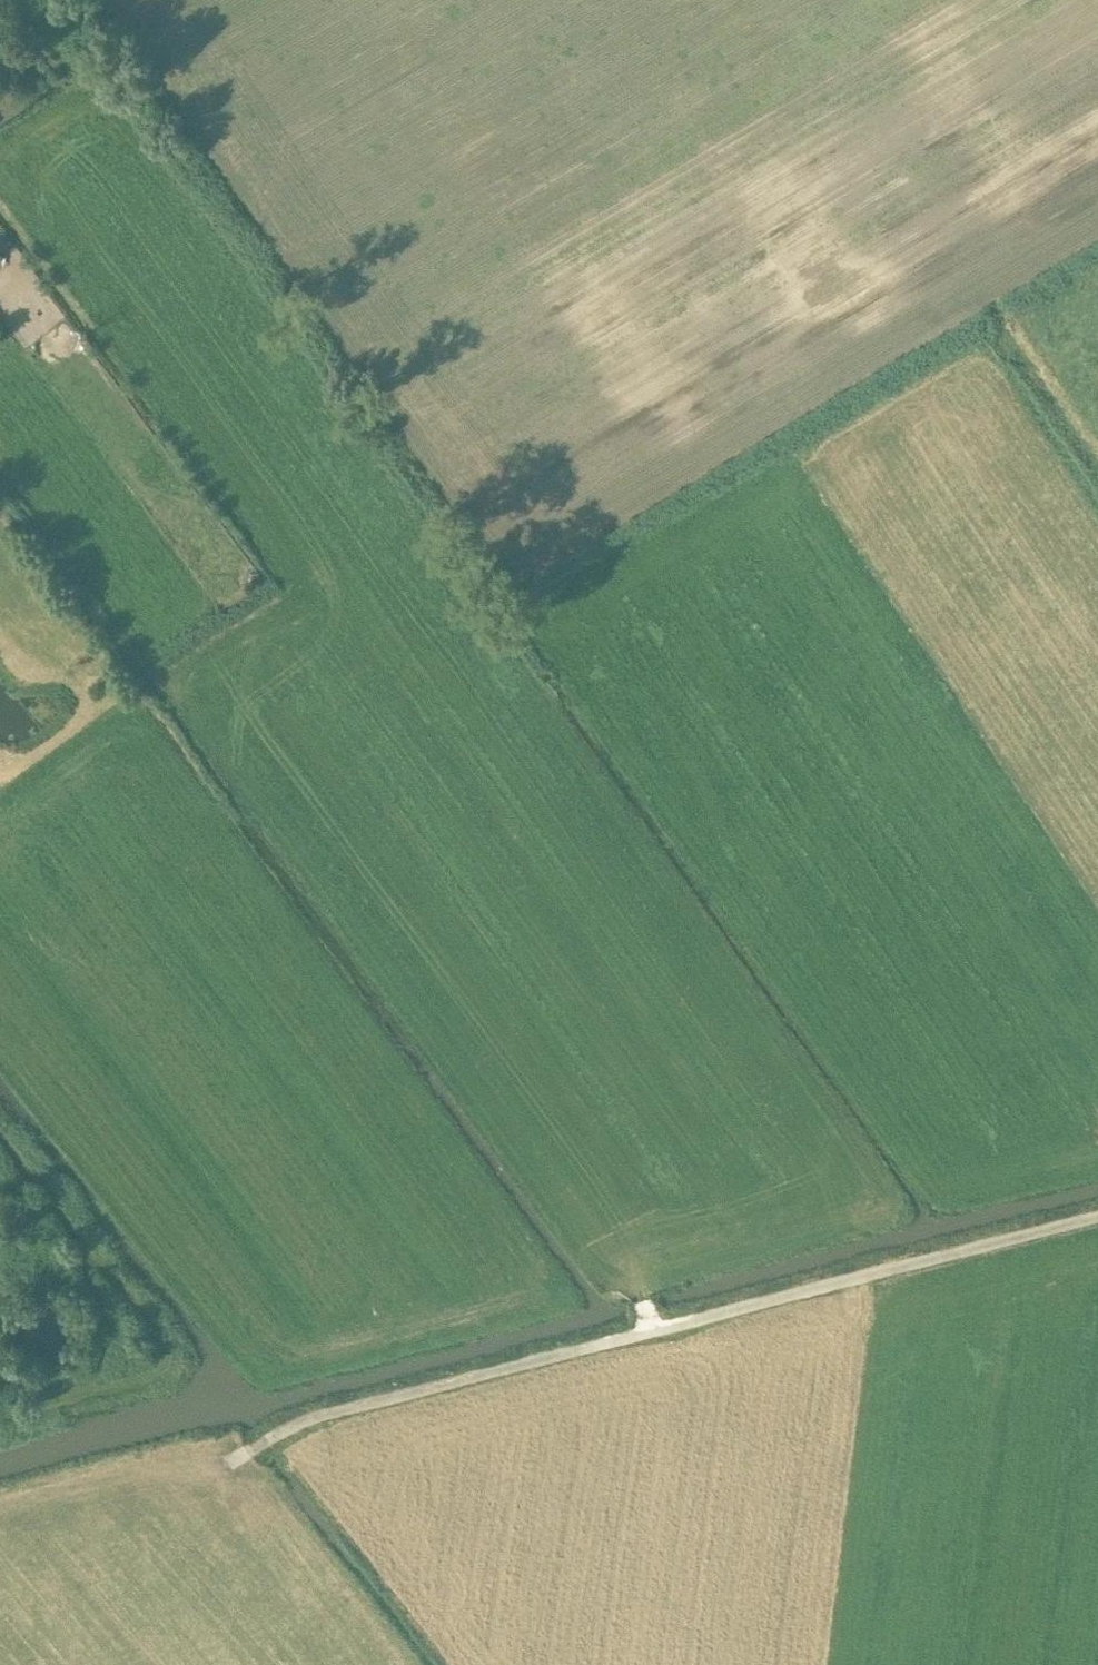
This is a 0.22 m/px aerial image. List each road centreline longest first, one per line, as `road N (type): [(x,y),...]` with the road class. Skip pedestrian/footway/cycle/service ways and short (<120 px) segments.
road 1 (track): [(0,1522),(233,1453),(301,1419),(1097,1221)]

